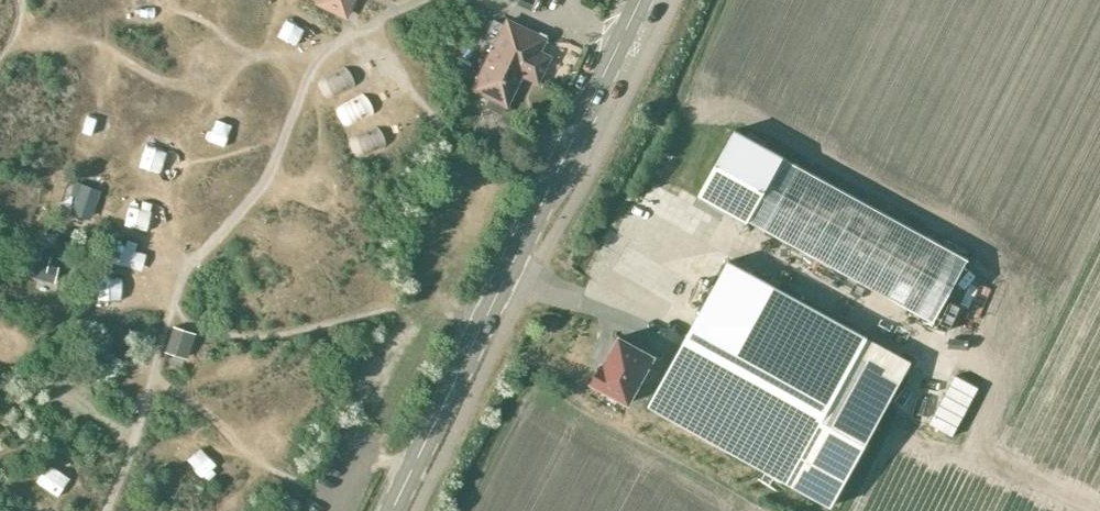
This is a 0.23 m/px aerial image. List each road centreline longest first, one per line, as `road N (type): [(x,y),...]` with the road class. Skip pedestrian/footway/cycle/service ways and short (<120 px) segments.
road 1 (track): [(412,0),(341,34),(306,74),(263,181),(180,277),(103,510)]
road 2 (secondary): [(390,510),(639,0)]
road 3 (track): [(759,510),(537,394)]
road 4 (track): [(852,510),(891,439),(908,435),(965,450)]

